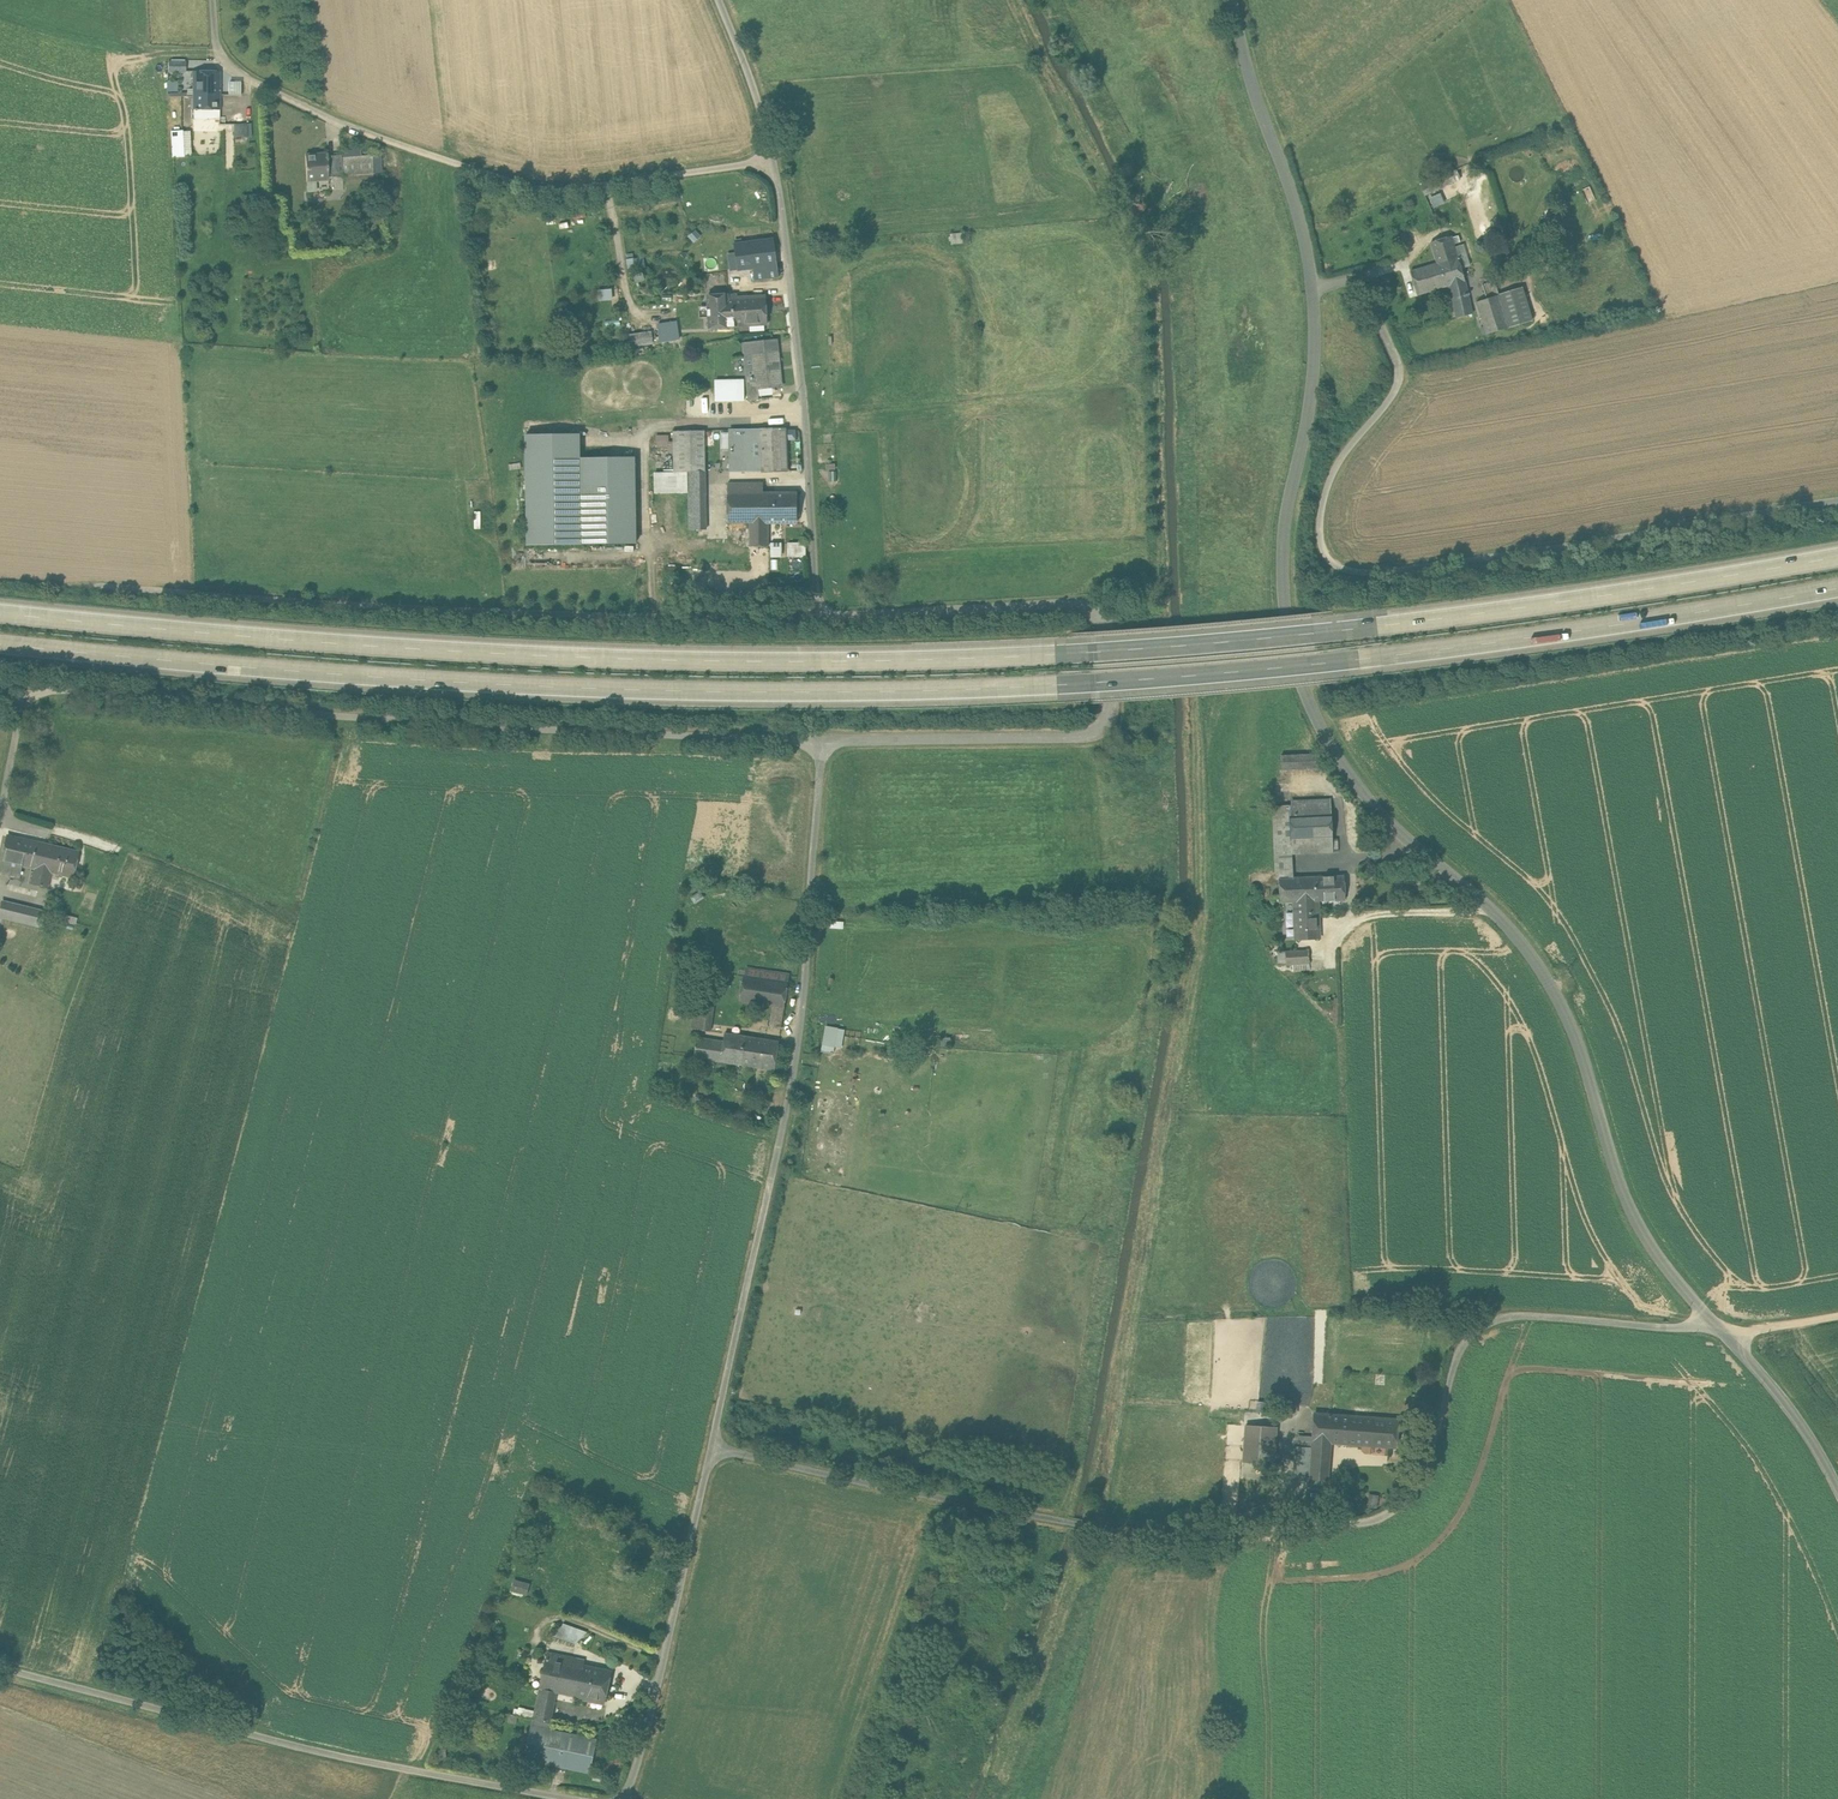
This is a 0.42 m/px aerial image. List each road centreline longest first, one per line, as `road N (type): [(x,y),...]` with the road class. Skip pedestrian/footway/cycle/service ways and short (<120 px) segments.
road 1 (motorway): [(1837,556),(1346,629),(883,661),(413,648),(0,609)]
road 2 (motorway): [(0,645),(548,686),(888,691),(1348,660),(1837,588)]
road 3 (tertiary): [(1711,1323),(1669,1275),(1625,1204),(1570,1022),(1523,944),(1377,810),(1315,717),(1288,632),(1282,543),(1314,370),(1312,290),(1231,0)]
road 4 (unclassified): [(712,1444),(1158,1539),(1359,1523),(1390,1512),(1412,1489),(1458,1350),(1484,1322),(1521,1316),(1684,1329),(1711,1323)]
road 5 (track): [(1312,290),(1357,279),(1400,370),(1393,394),(1326,486),(1319,550),(1329,565),(1388,571),(1837,500)]
road 6 (unclassified): [(19,694),(819,737)]
road 7 (unclassified): [(73,585),(650,616),(819,616)]
road 8 (unclassified): [(712,1444),(800,1028),(819,737)]
road 9 (unclassified): [(774,161),(541,192),(346,127),(246,78),(216,44),(213,0)]
road 10 (unclassified): [(0,1668),(412,1769),(577,1798)]
road 11 (unclassified): [(819,616),(808,421),(774,161)]
road 12 (unclassified): [(819,616),(1080,603),(1105,631),(1111,709)]
road 13 (unclassified): [(622,1798),(661,1670),(712,1444)]
road 14 (unclassified): [(819,737),(1090,738),(1106,727),(1111,709)]
road 15 (tertiary): [(1837,1488),(1811,1436),(1711,1323)]
road 16 (unclassified): [(774,161),(722,0)]

